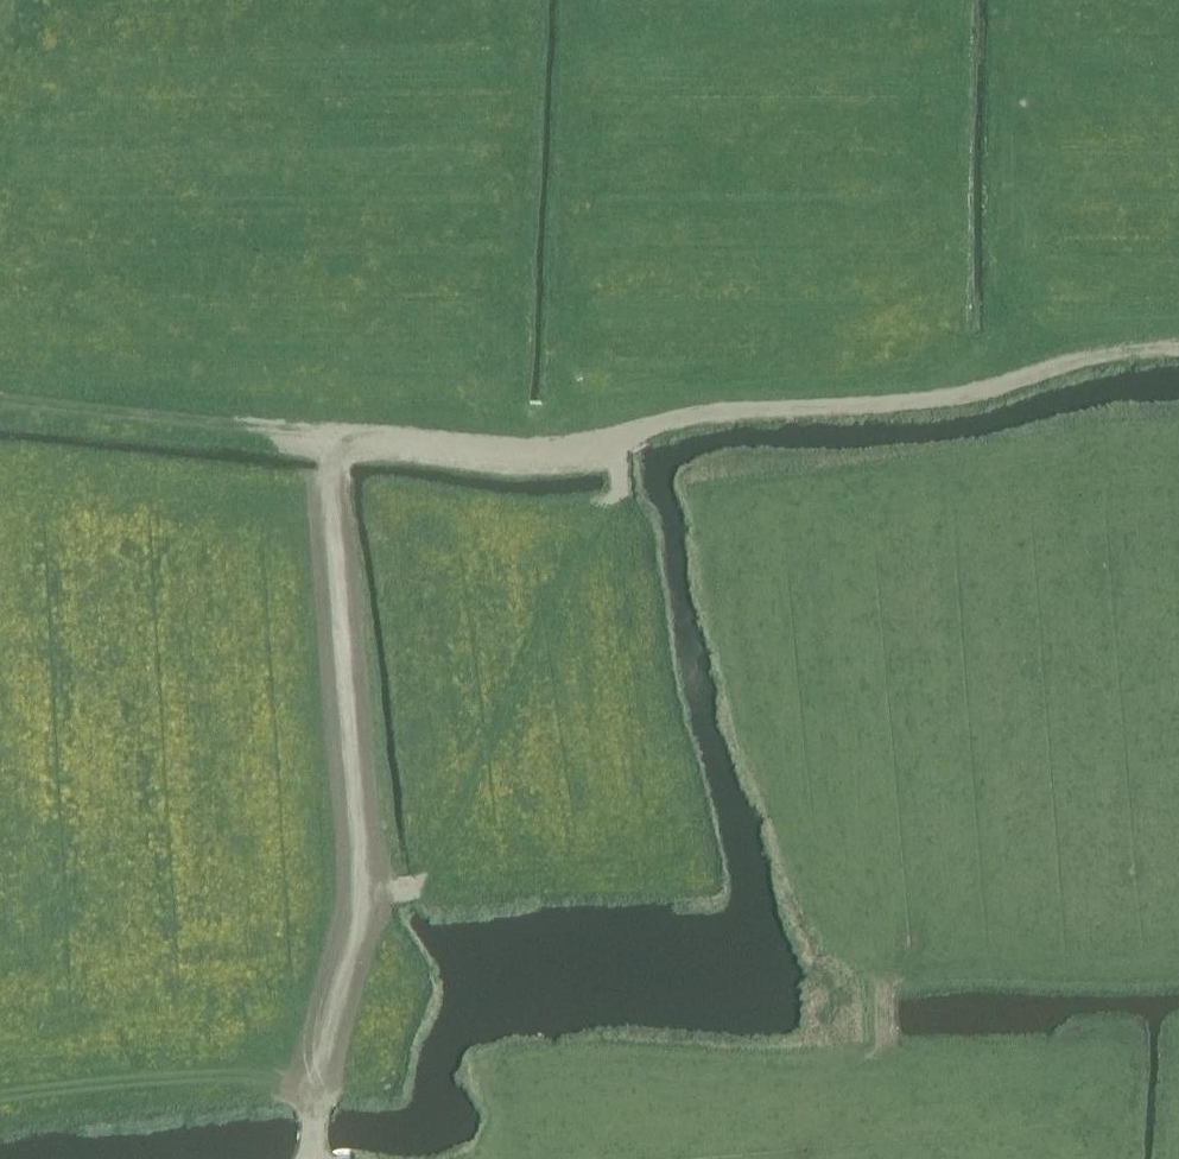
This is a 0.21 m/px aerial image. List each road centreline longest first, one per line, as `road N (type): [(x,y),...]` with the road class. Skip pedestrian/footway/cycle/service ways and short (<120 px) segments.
road 1 (track): [(1178,340),(943,404),(684,425),(528,450),(231,433),(0,406)]
road 2 (track): [(366,903),(316,1110),(312,1158)]
road 3 (track): [(340,589),(338,437)]

